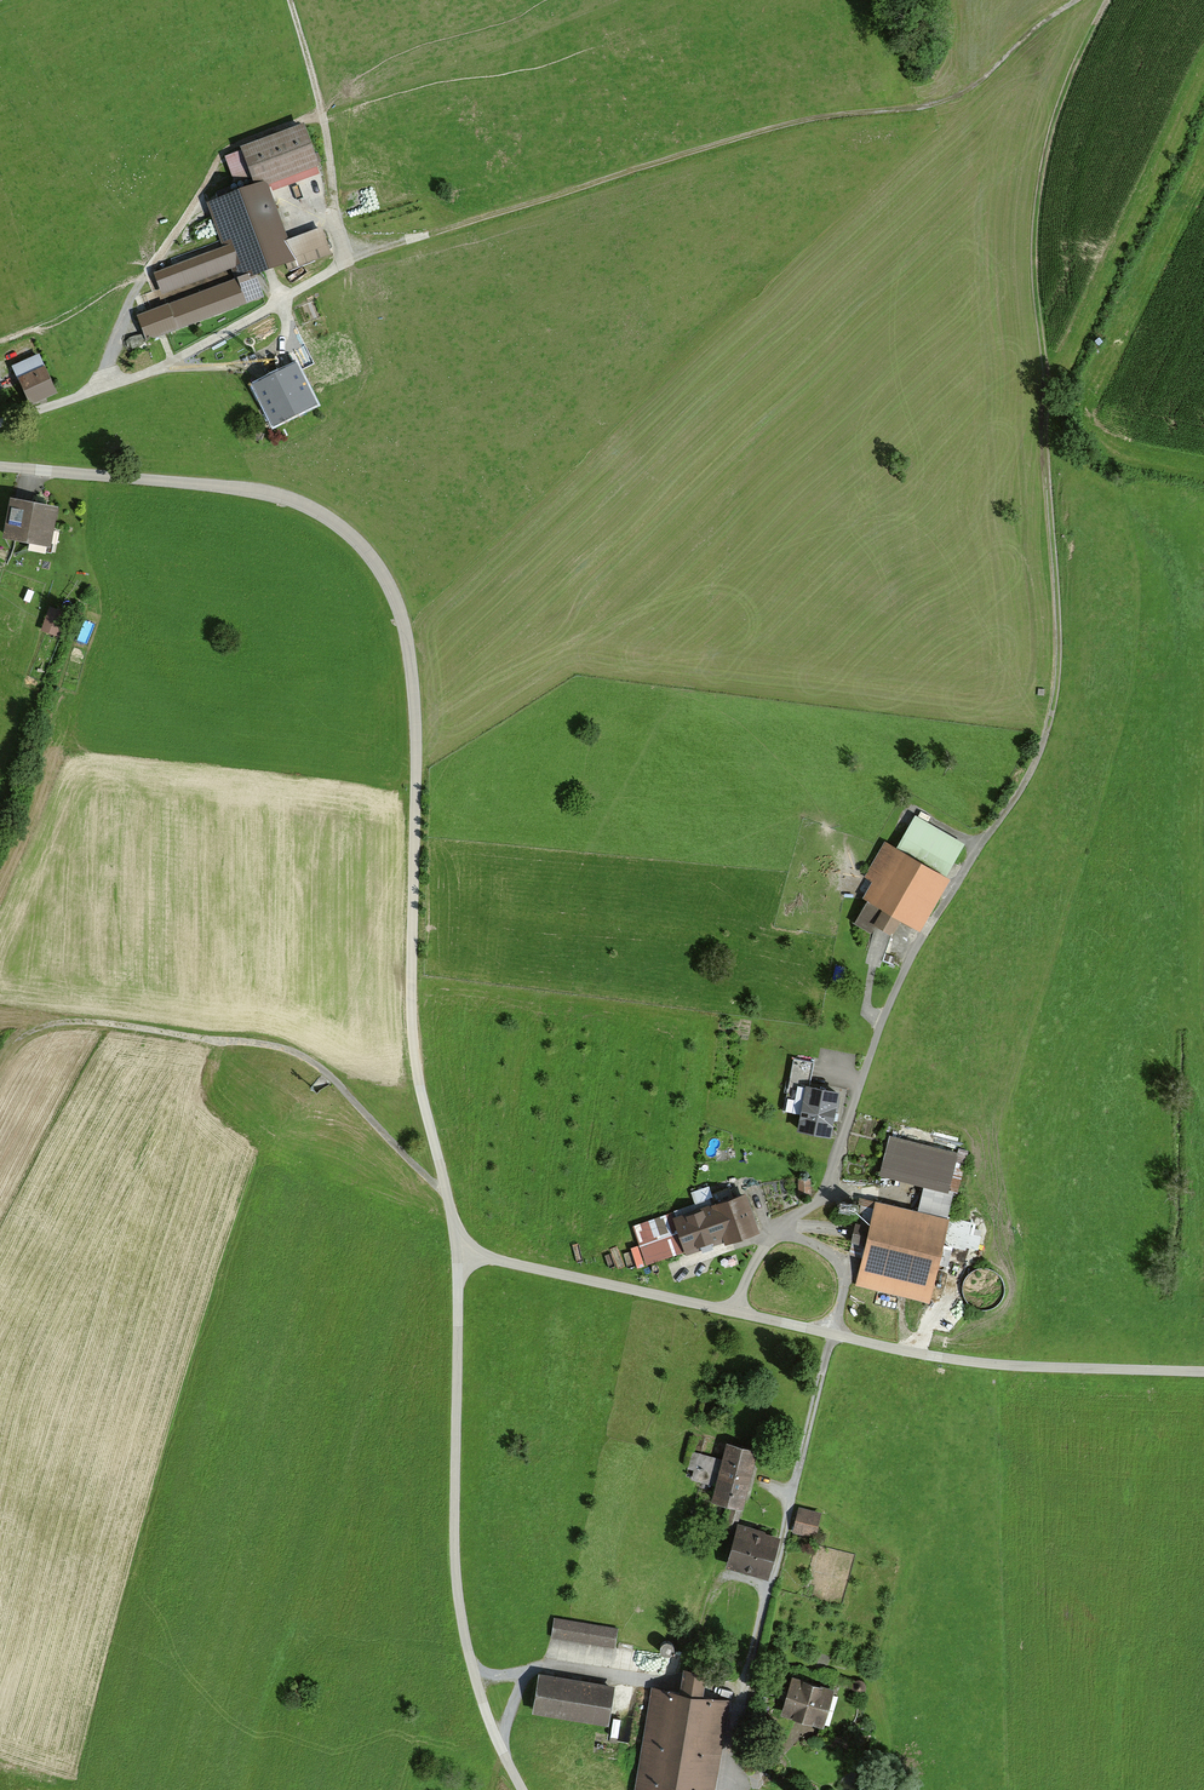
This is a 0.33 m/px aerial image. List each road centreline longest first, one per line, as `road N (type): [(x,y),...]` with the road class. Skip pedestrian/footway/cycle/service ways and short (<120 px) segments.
road 1 (track): [(1107,0),(1055,119),(1035,229),(1059,637),(1051,719),(1027,780),(909,957),(882,1016),(829,1183),(764,1244),(736,1311)]
road 2 (unclassified): [(458,1256),(409,1015),(416,731),(403,623),(384,577),(350,536),(309,507),(237,488),(0,467)]
road 3 (track): [(1078,0),(945,102),(756,132),(342,262)]
road 4 (unclassified): [(458,1256),(955,1360),(1203,1371)]
road 5 (track): [(776,1232),(839,1259),(845,1281),(747,1675),(726,1789)]
road 6 (unclassified): [(522,1789),(492,1733),(460,1620),(452,1552),(458,1256)]
road 7 (track): [(445,1194),(306,1056),(81,1022),(22,1034),(0,1066)]
road 8 (track): [(288,0),(320,109),(342,262)]
road 9 (track): [(471,1673),(552,1667),(676,1683)]

